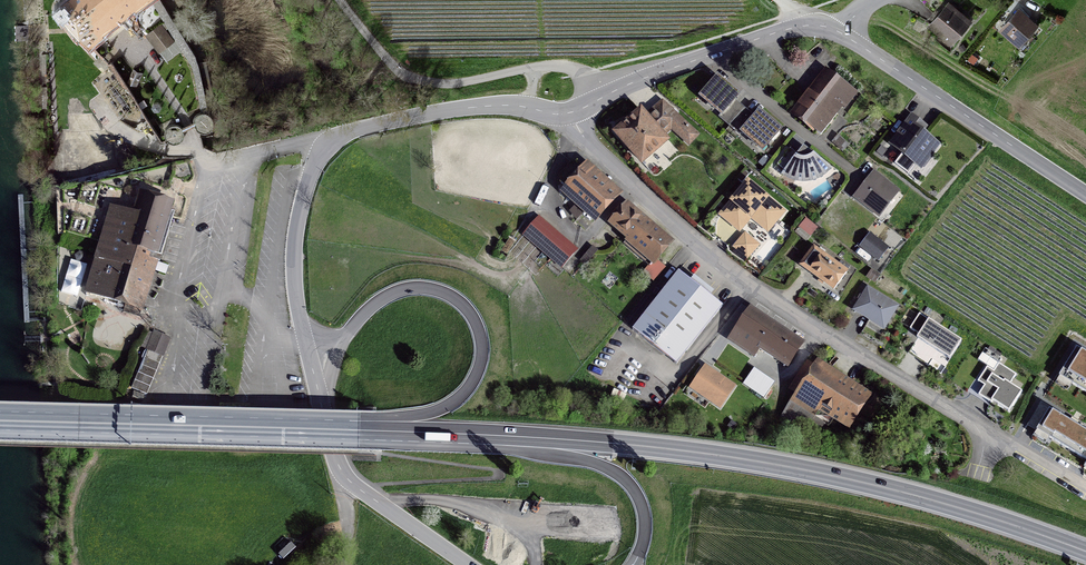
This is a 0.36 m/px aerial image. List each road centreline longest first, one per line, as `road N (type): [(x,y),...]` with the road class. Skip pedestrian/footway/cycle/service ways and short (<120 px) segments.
road 1 (trunk): [(1085,551),(937,501),(770,463),(454,434)]
road 2 (residential): [(569,113),(599,156),(747,284),(1082,488)]
road 3 (tertiary): [(569,113),(472,107),(361,128),(328,143),(298,227),(304,333)]
road 4 (primary): [(342,343),(379,301),(423,287),(464,306),(482,355),(469,387),(446,406),(340,430)]
road 5 (primary): [(340,430),(0,421)]
road 6 (tertiary): [(1085,194),(839,32)]
road 7 (tertiary): [(839,32),(788,29),(569,113)]
road 8 (primary): [(454,434),(586,461),(622,477),(645,517),(633,564)]
road 9 (track): [(337,0),(410,80),(434,87),(536,67)]
road 10 (tertiary): [(321,400),(349,480),(469,564)]

